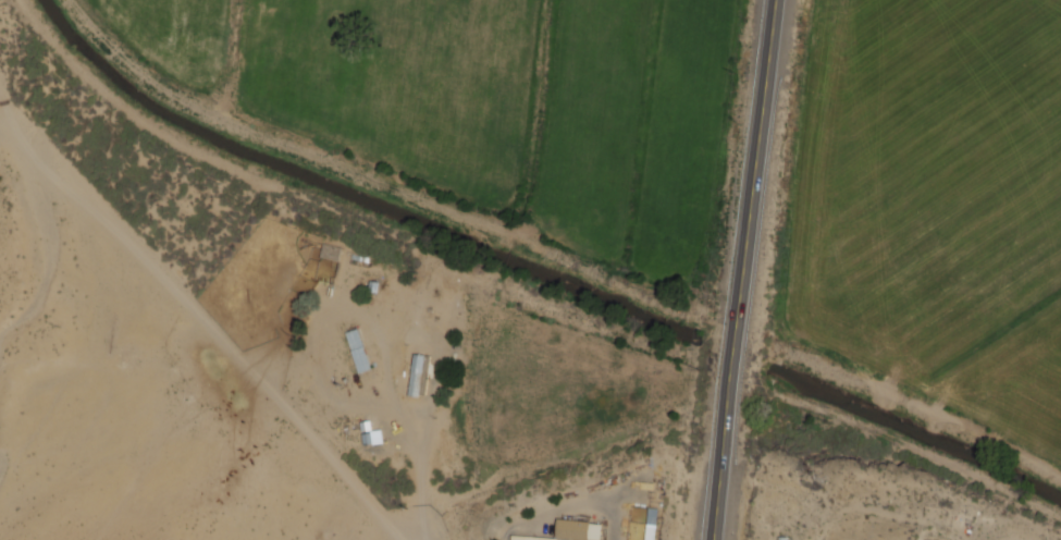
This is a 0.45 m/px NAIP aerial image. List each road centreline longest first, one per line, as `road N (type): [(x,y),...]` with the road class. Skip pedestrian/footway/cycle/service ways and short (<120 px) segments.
road 1 (residential): [(0,79),(20,113),(189,300),(382,539)]
road 2 (primary): [(780,0),(719,539)]

